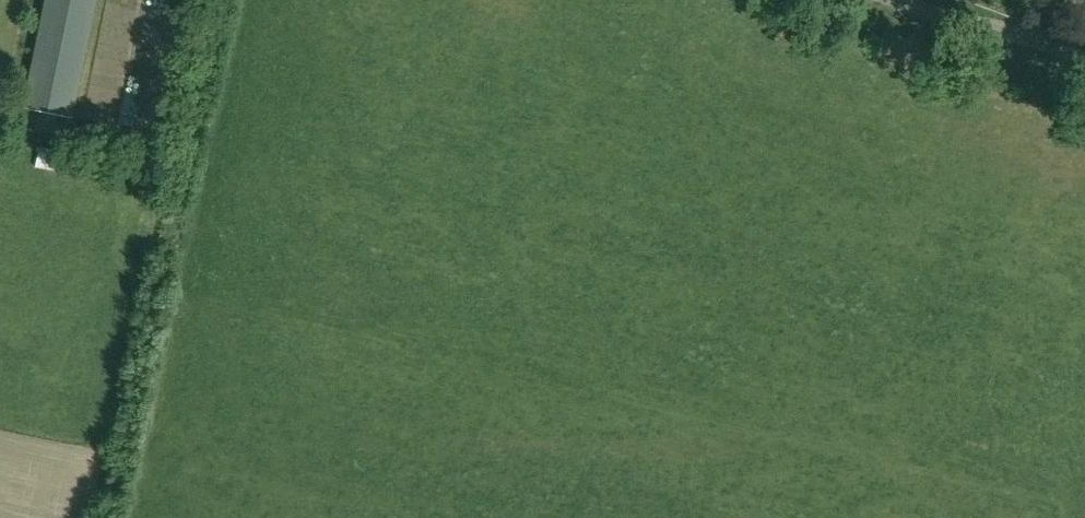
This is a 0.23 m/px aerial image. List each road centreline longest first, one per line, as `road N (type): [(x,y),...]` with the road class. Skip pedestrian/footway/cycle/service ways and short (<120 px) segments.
road 1 (unclassified): [(1084,60),(914,0)]

